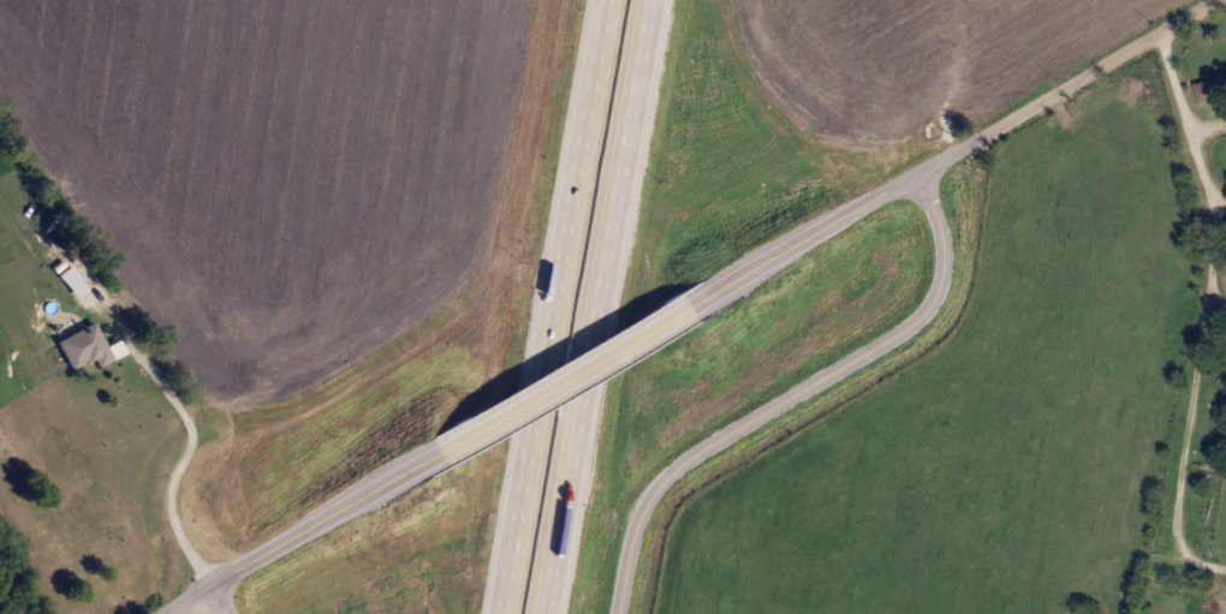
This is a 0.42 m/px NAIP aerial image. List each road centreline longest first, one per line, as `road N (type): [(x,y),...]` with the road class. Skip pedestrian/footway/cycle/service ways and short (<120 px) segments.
road 1 (motorway): [(537,613),(646,0)]
road 2 (motorway): [(613,0),(506,613)]
road 3 (residential): [(686,300),(1217,0)]
road 4 (residential): [(920,171),(945,242),(939,287),(915,323),(678,466),(644,497),(619,613)]
road 5 (residential): [(154,613),(454,436)]
road 6 (residential): [(106,346),(144,352),(189,415),(194,434),(173,502),(207,583)]
road 7 (residential): [(454,436),(686,300)]
road 8 (residential): [(1159,34),(1202,177),(1225,198)]

